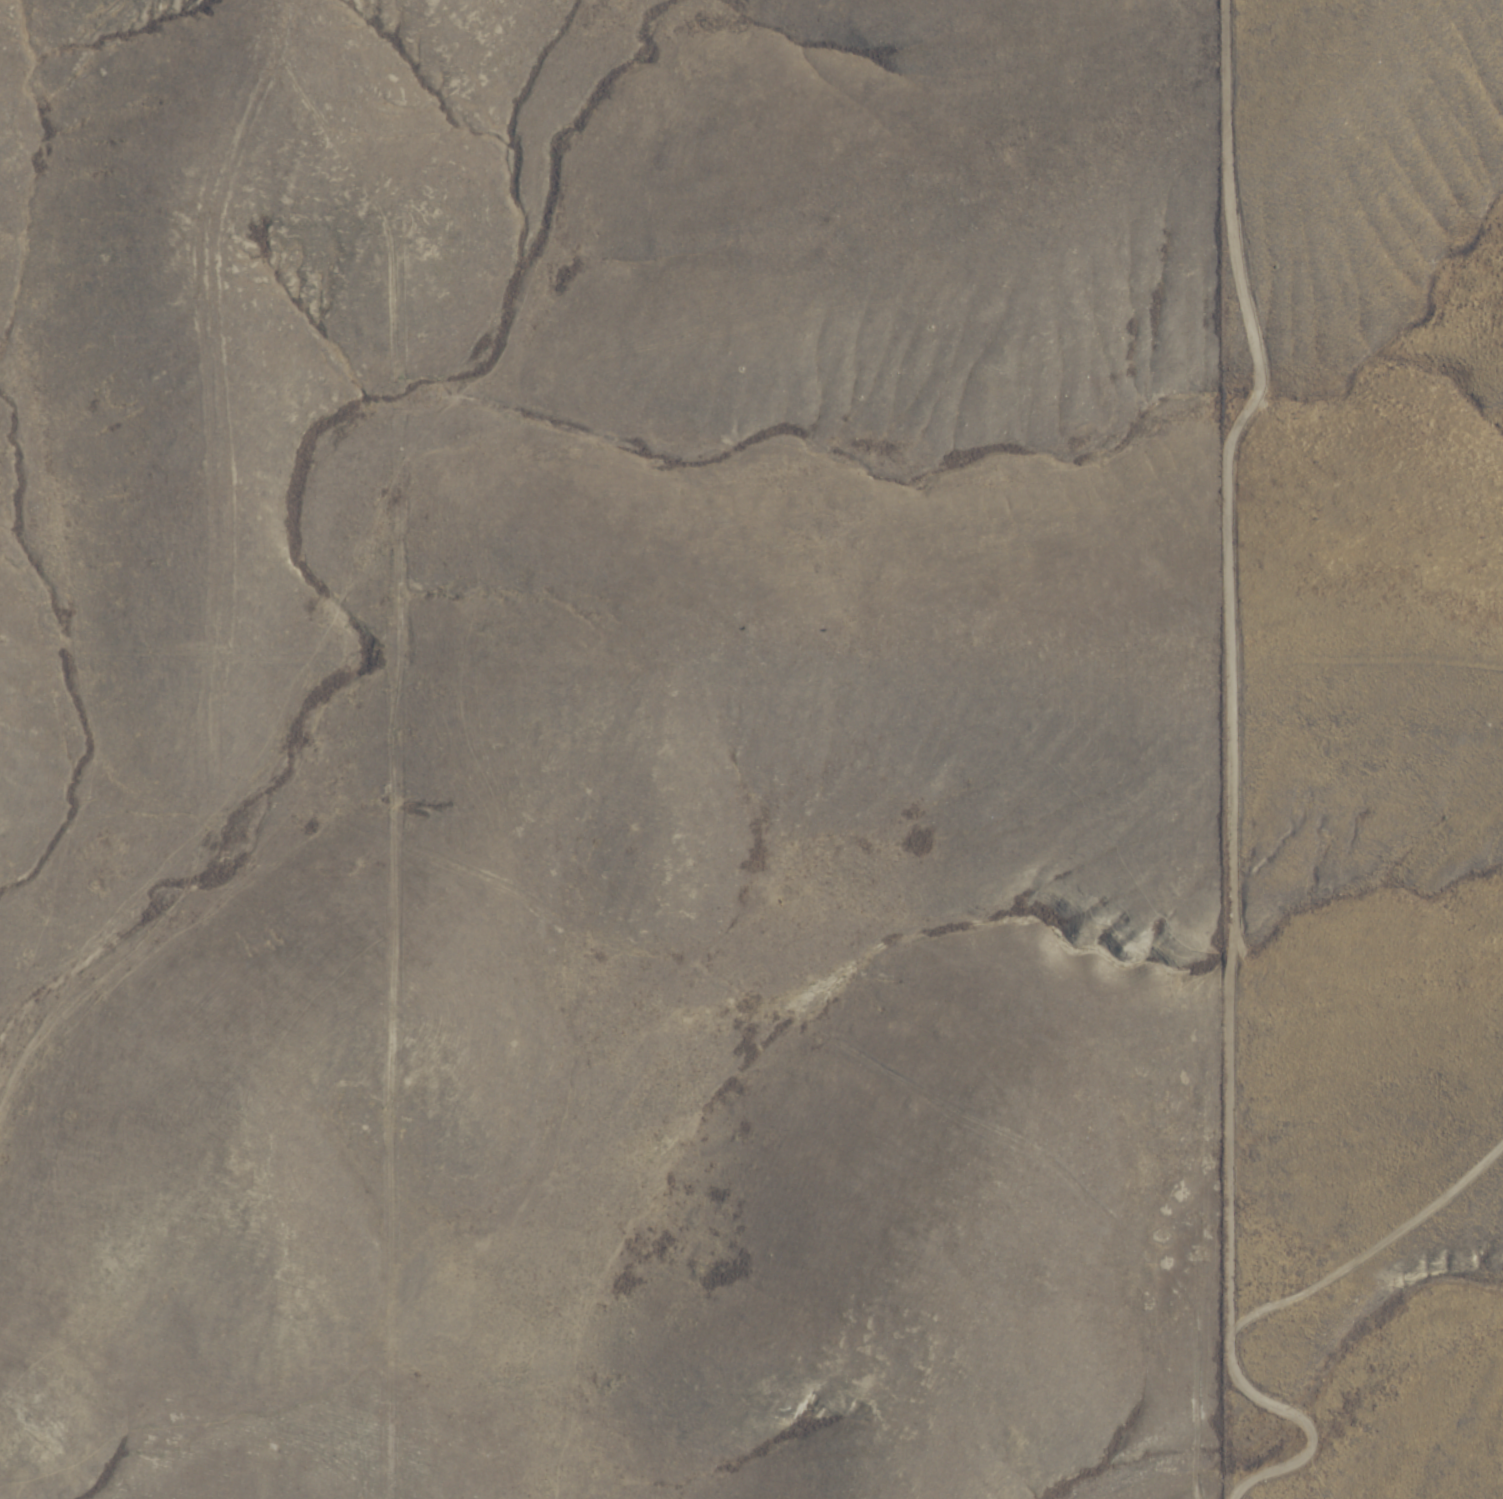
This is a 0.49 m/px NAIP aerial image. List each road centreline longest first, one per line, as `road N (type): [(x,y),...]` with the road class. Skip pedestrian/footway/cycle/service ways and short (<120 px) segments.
road 1 (residential): [(1214,1498),(1216,1030),(1232,880),(1231,469),(1259,402),(1231,236),(1231,0)]

